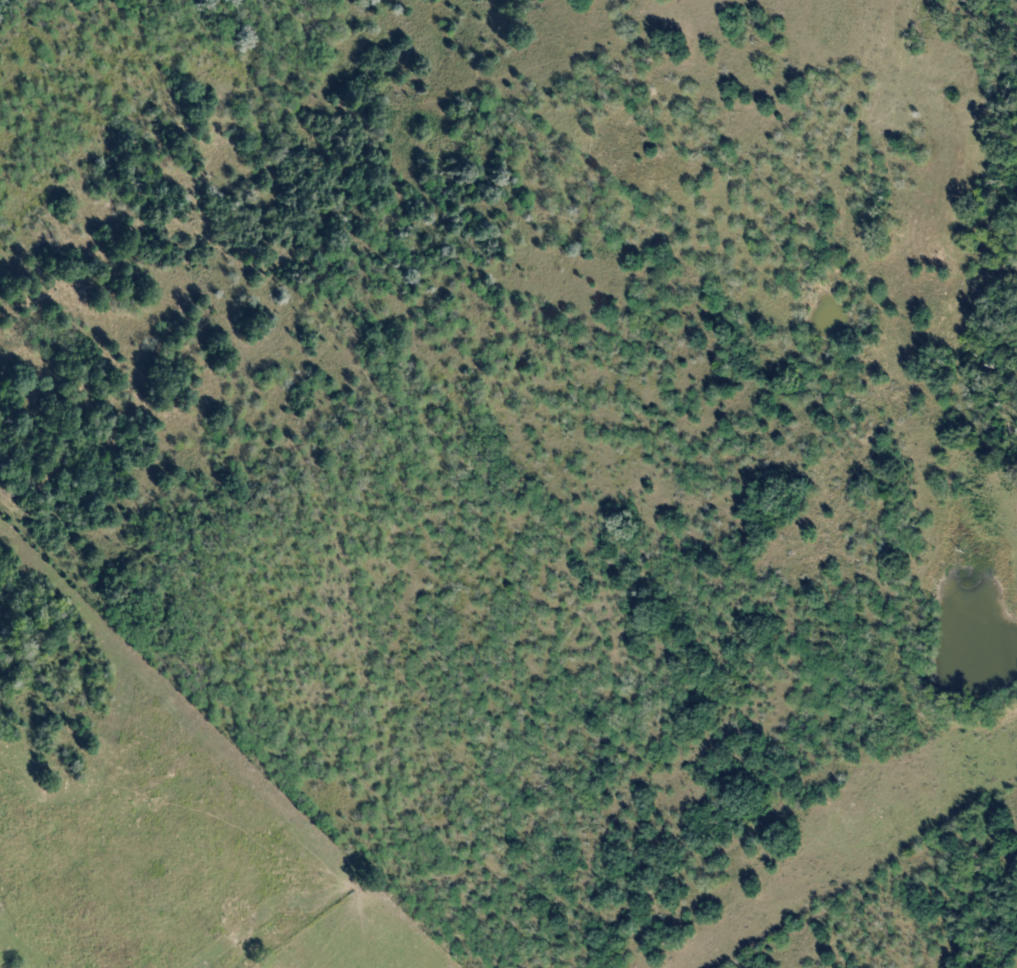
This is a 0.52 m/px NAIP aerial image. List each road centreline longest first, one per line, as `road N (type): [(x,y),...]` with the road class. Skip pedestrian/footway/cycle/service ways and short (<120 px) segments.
road 1 (residential): [(3,967),(143,695),(157,593),(182,558),(260,519),(372,357),(411,343),(484,358),(586,436),(728,485),(840,554),(923,559),(1016,513)]

